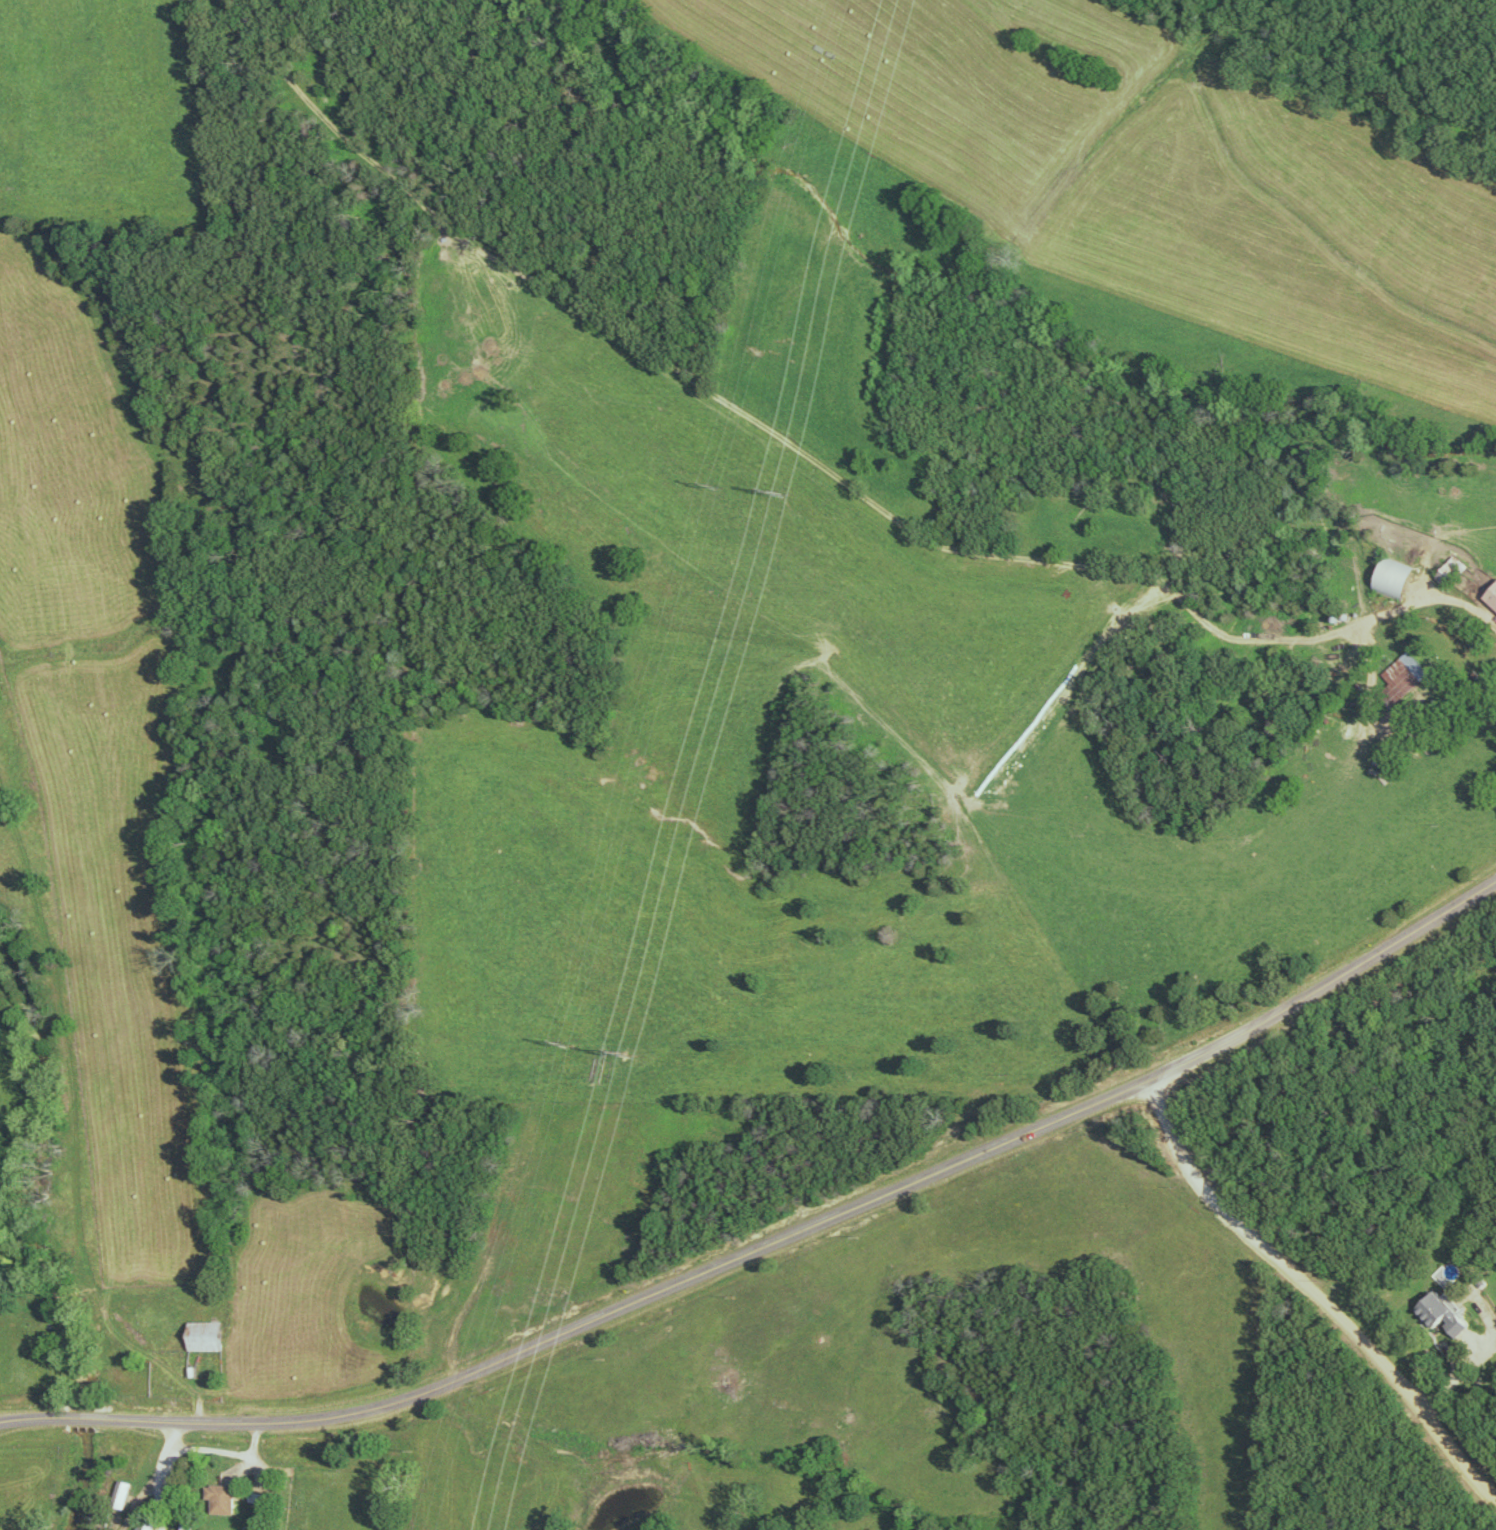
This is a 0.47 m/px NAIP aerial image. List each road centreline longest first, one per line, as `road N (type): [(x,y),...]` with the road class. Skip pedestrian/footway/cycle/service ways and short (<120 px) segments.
road 1 (tertiary): [(0,1425),(326,1419),(440,1388),(1275,1018),(1495,885)]
road 2 (residential): [(1495,1499),(1385,1360),(1211,1196),(1180,1152),(1150,1077)]

